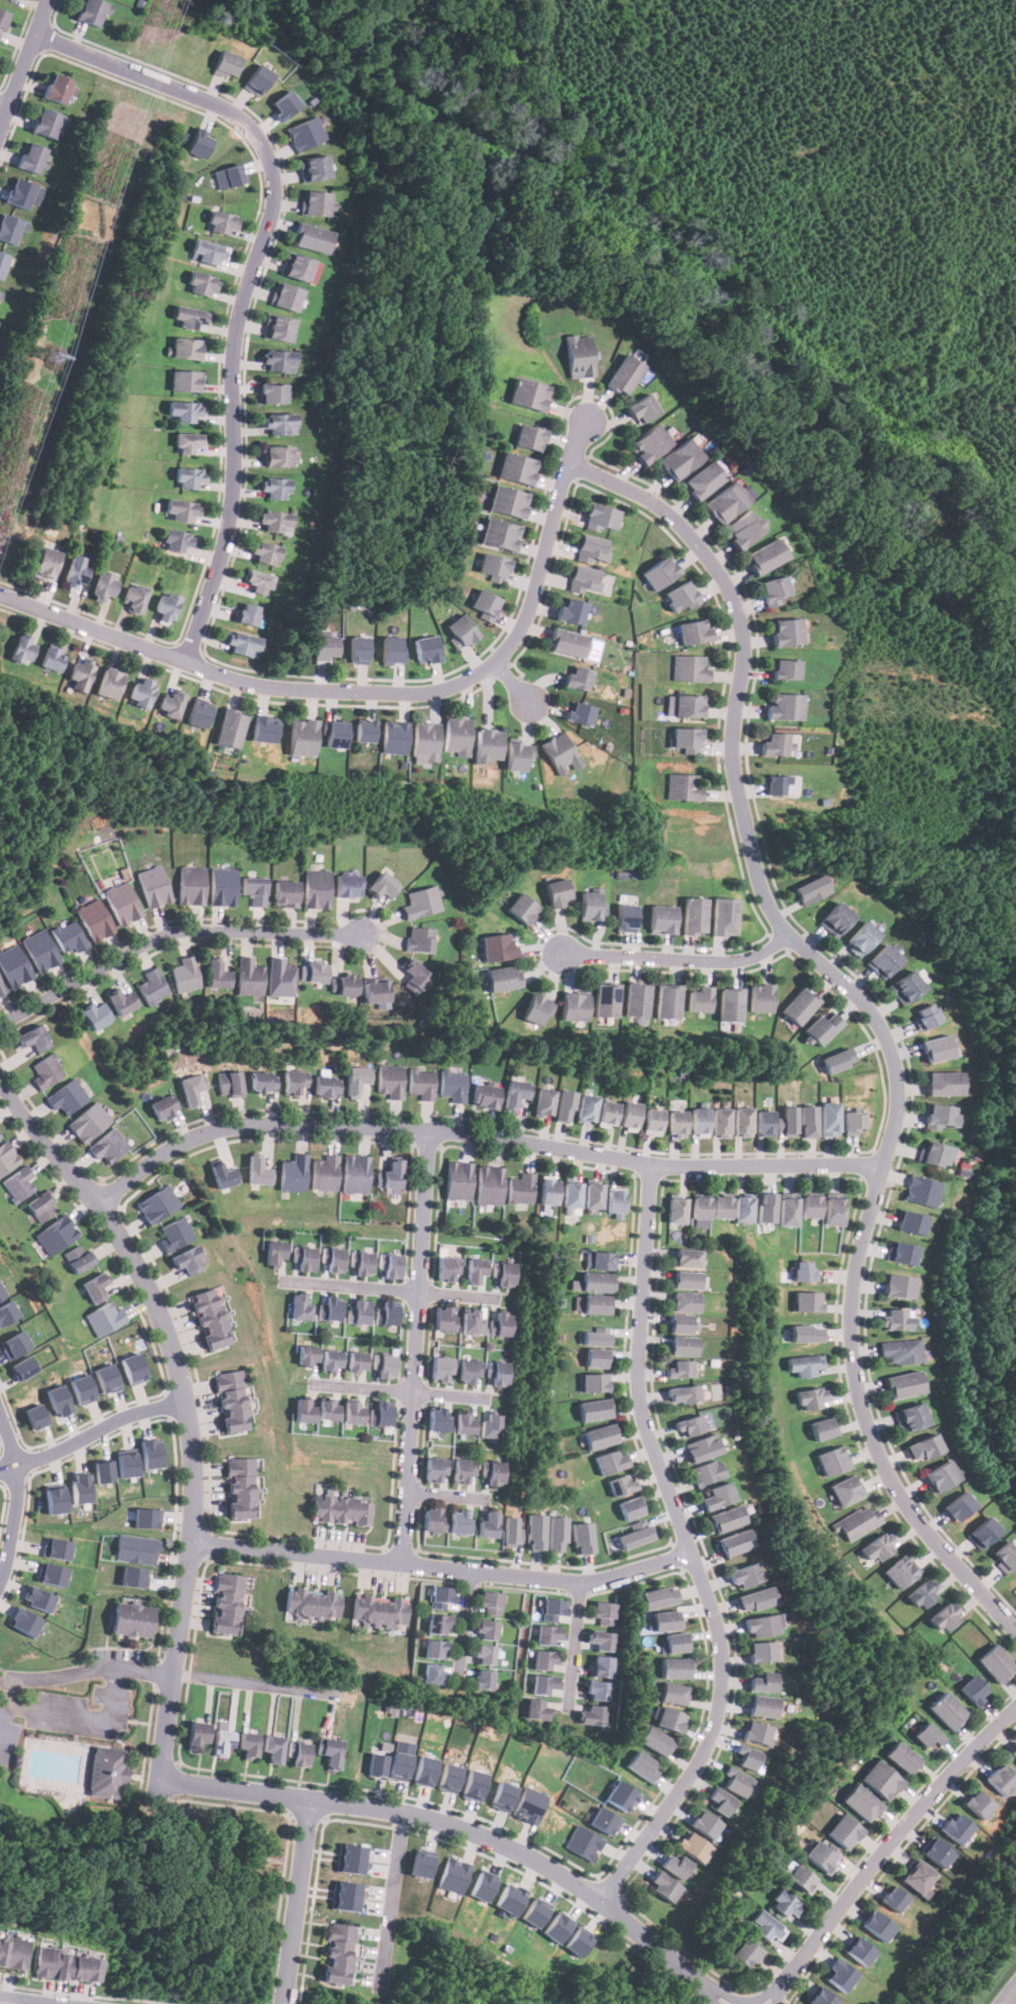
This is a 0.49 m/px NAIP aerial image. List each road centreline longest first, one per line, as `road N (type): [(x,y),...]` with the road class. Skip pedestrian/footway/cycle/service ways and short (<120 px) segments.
road 1 (residential): [(1015,1635),(916,1521),(867,1432),(852,1373),(852,1290),(893,1133),(894,1056),(881,1025),(851,990),(786,934),(757,878),(730,747),(742,644),(735,605),(718,567),(653,501),(567,466)]
road 2 (residential): [(97,1206),(175,1143),(243,1123),(458,1132),(653,1167),(882,1165)]
road 3 (residential): [(35,33),(237,114),(260,139),(272,176),(238,332),(235,492),(185,662)]
road 4 (residential): [(601,1903),(701,1757),(720,1685),(719,1639),(638,1400),(653,1167)]
road 5 (residential): [(588,421),(567,466),(525,617),(495,664),(464,682),(421,694),(244,683),(0,596)]
road 6 (residential): [(0,1079),(140,1273),(185,1405),(192,1494),(160,1778)]
road 7 (residential): [(160,1778),(403,1811),(477,1834),(573,1883),(711,1990)]
road 8 (residential): [(690,1553),(580,1582),(187,1542)]
road 9 (residential): [(399,1561),(427,1132)]
road 10 (residential): [(0,1024),(173,932),(363,935)]
road 11 (residential): [(1015,1704),(973,1746),(781,1985)]
road 12 (residential): [(786,934),(773,948),(728,962),(562,953)]
road 13 (residential): [(283,1281),(499,1297)]
road 14 (residential): [(285,2003),(312,1800)]
road 15 (residential): [(185,1405),(122,1418),(18,1465)]
road 16 (residential): [(403,1811),(380,1986)]
road 17 (residential): [(315,1383),(488,1396)]
road 18 (residential): [(173,1673),(330,1694)]
road 19 (residential): [(173,1673),(16,1677)]
road 20 (residential): [(47,0),(0,129)]
road 21 (residential): [(580,1582),(567,1708)]

